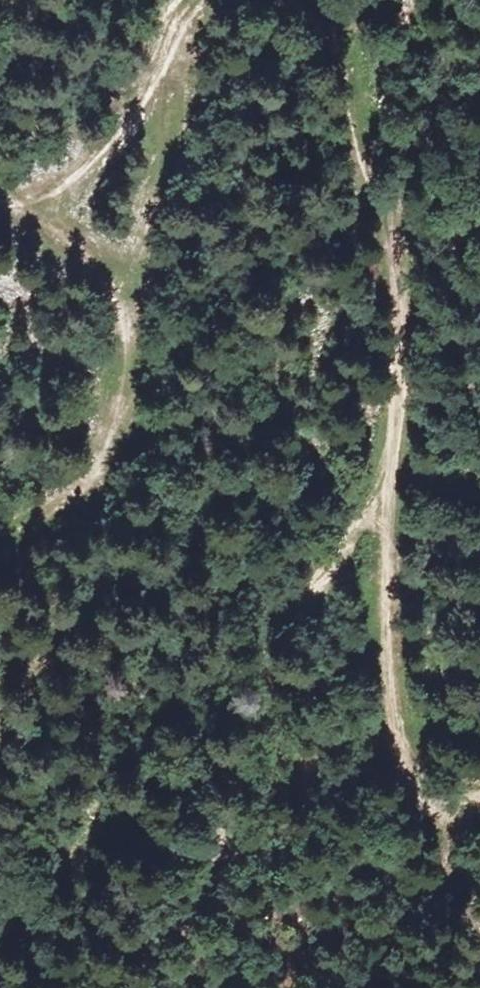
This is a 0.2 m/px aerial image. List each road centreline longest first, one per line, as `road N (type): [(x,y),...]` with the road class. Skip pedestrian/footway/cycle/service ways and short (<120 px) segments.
road 1 (track): [(318,0),(349,65),(372,205),(386,369),(375,523)]
road 2 (track): [(14,214),(119,288),(147,378),(133,474),(89,524),(0,564)]
road 3 (track): [(375,523),(384,639),(417,800),(479,823)]
road 4 (track): [(14,214),(105,138),(209,0)]

